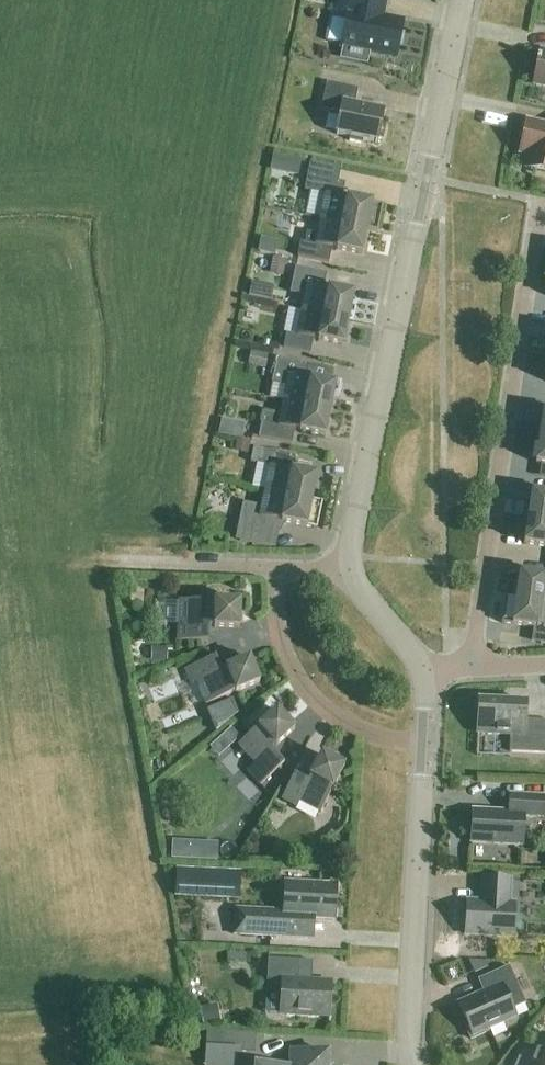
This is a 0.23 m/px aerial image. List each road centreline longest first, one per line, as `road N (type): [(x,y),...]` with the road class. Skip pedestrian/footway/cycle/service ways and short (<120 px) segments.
road 1 (residential): [(352,571),(350,541),(461,0)]
road 2 (residential): [(472,664),(538,210),(544,211)]
road 3 (residential): [(411,1064),(424,745)]
road 4 (residential): [(424,745),(354,730),(316,702),(277,629),(279,569)]
road 5 (residential): [(279,569),(120,565)]
road 6 (residential): [(424,675),(352,571)]

